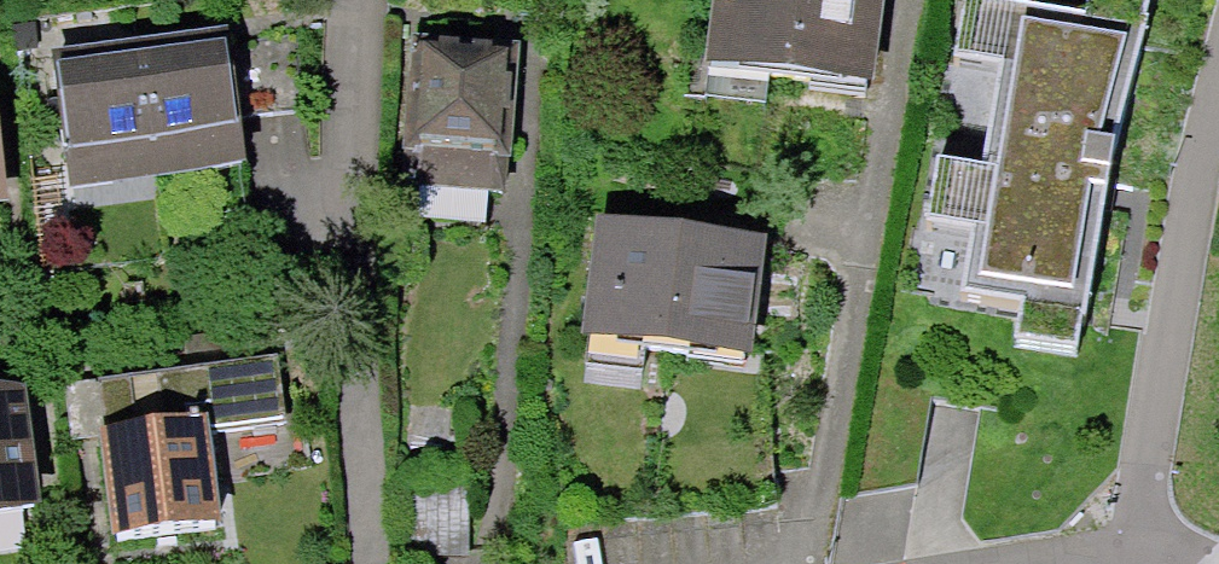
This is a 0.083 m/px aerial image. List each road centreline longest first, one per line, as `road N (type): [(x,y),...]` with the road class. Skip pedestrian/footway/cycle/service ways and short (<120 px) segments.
road 1 (residential): [(1155,551),(1218,142)]
road 2 (residential): [(382,0),(365,227)]
road 3 (residential): [(1155,551),(1032,563)]

